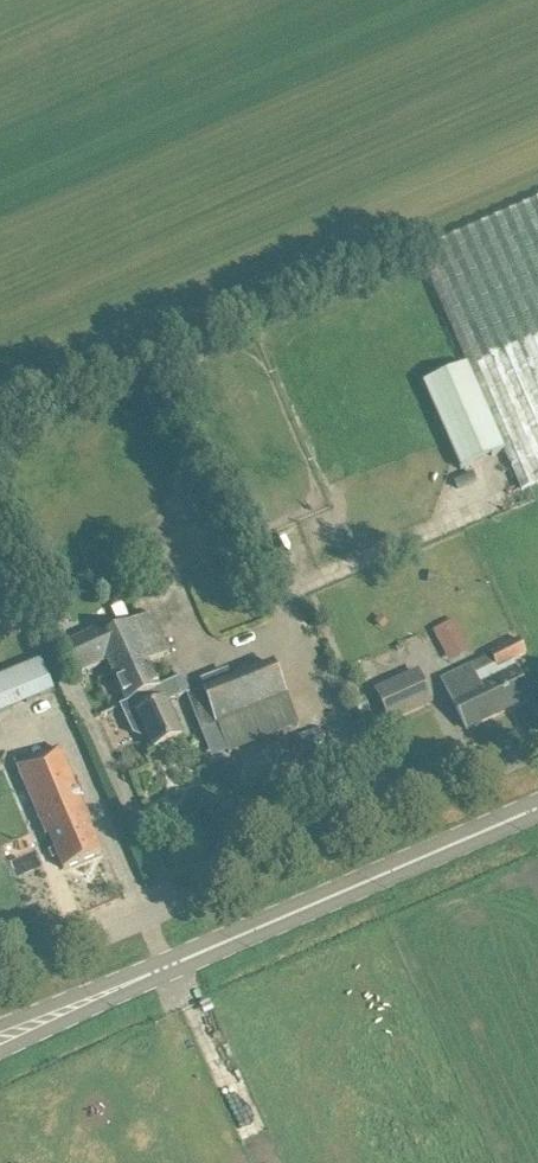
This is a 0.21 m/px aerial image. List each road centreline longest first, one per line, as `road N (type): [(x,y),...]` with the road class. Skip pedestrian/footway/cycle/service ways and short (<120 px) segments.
road 1 (unclassified): [(0,983),(537,752)]
road 2 (secondary): [(169,966),(537,808)]
road 3 (secondary): [(0,1051),(169,966)]
road 4 (secondary): [(169,966),(127,973),(0,1025)]

